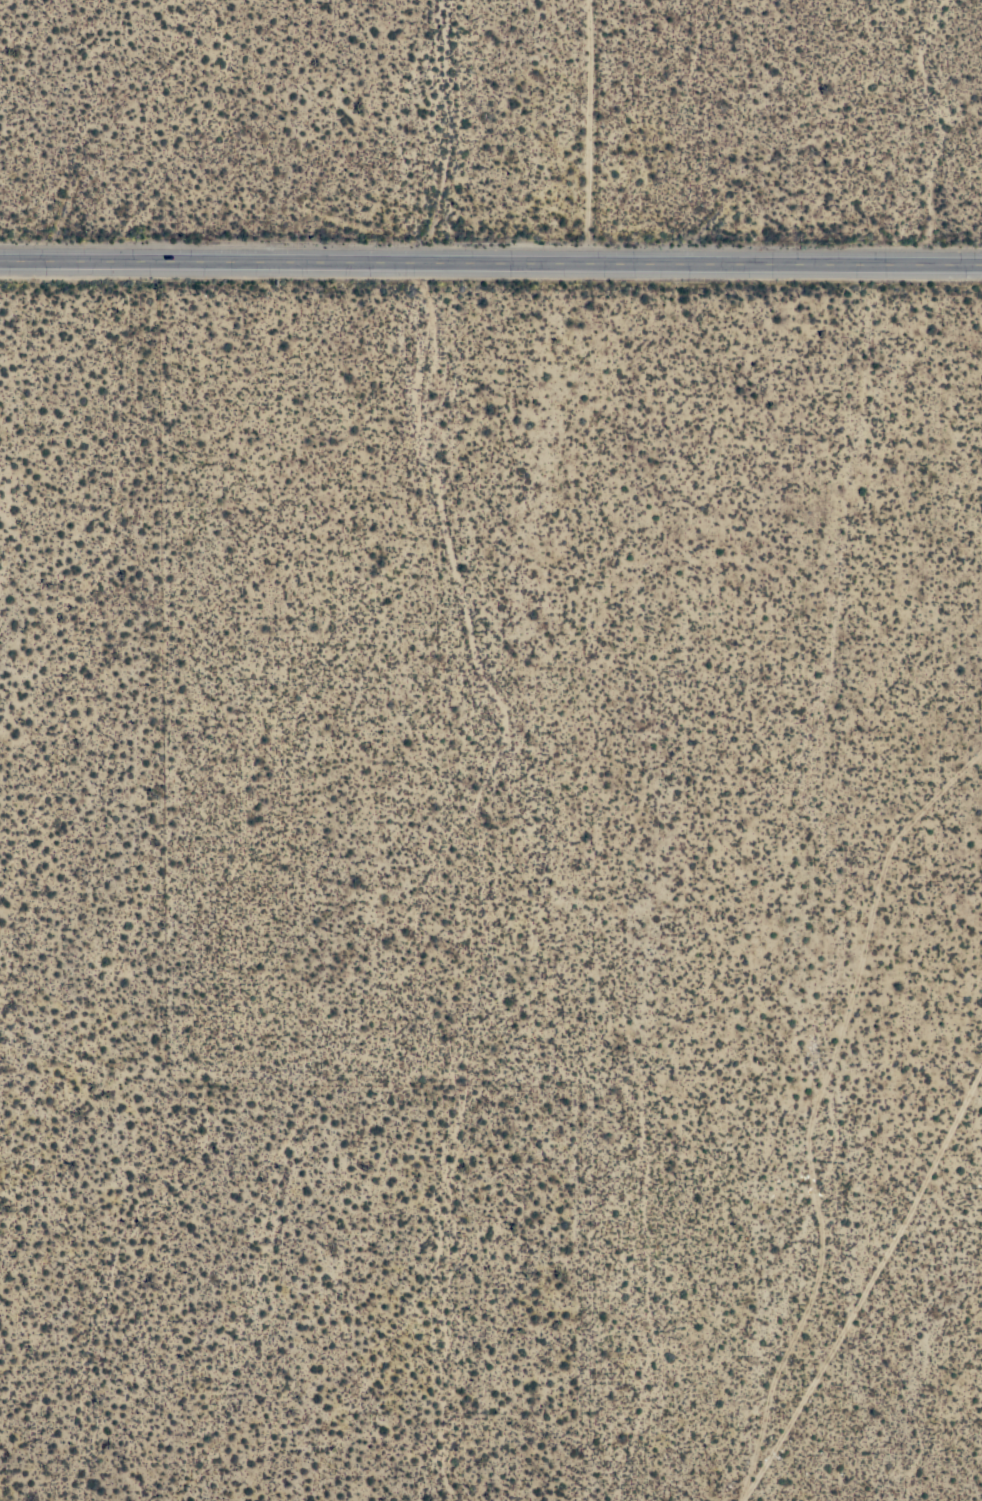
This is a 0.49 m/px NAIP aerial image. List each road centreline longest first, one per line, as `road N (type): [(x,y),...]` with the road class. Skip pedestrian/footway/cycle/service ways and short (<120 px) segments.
road 1 (trunk): [(0,264),(981,266)]

